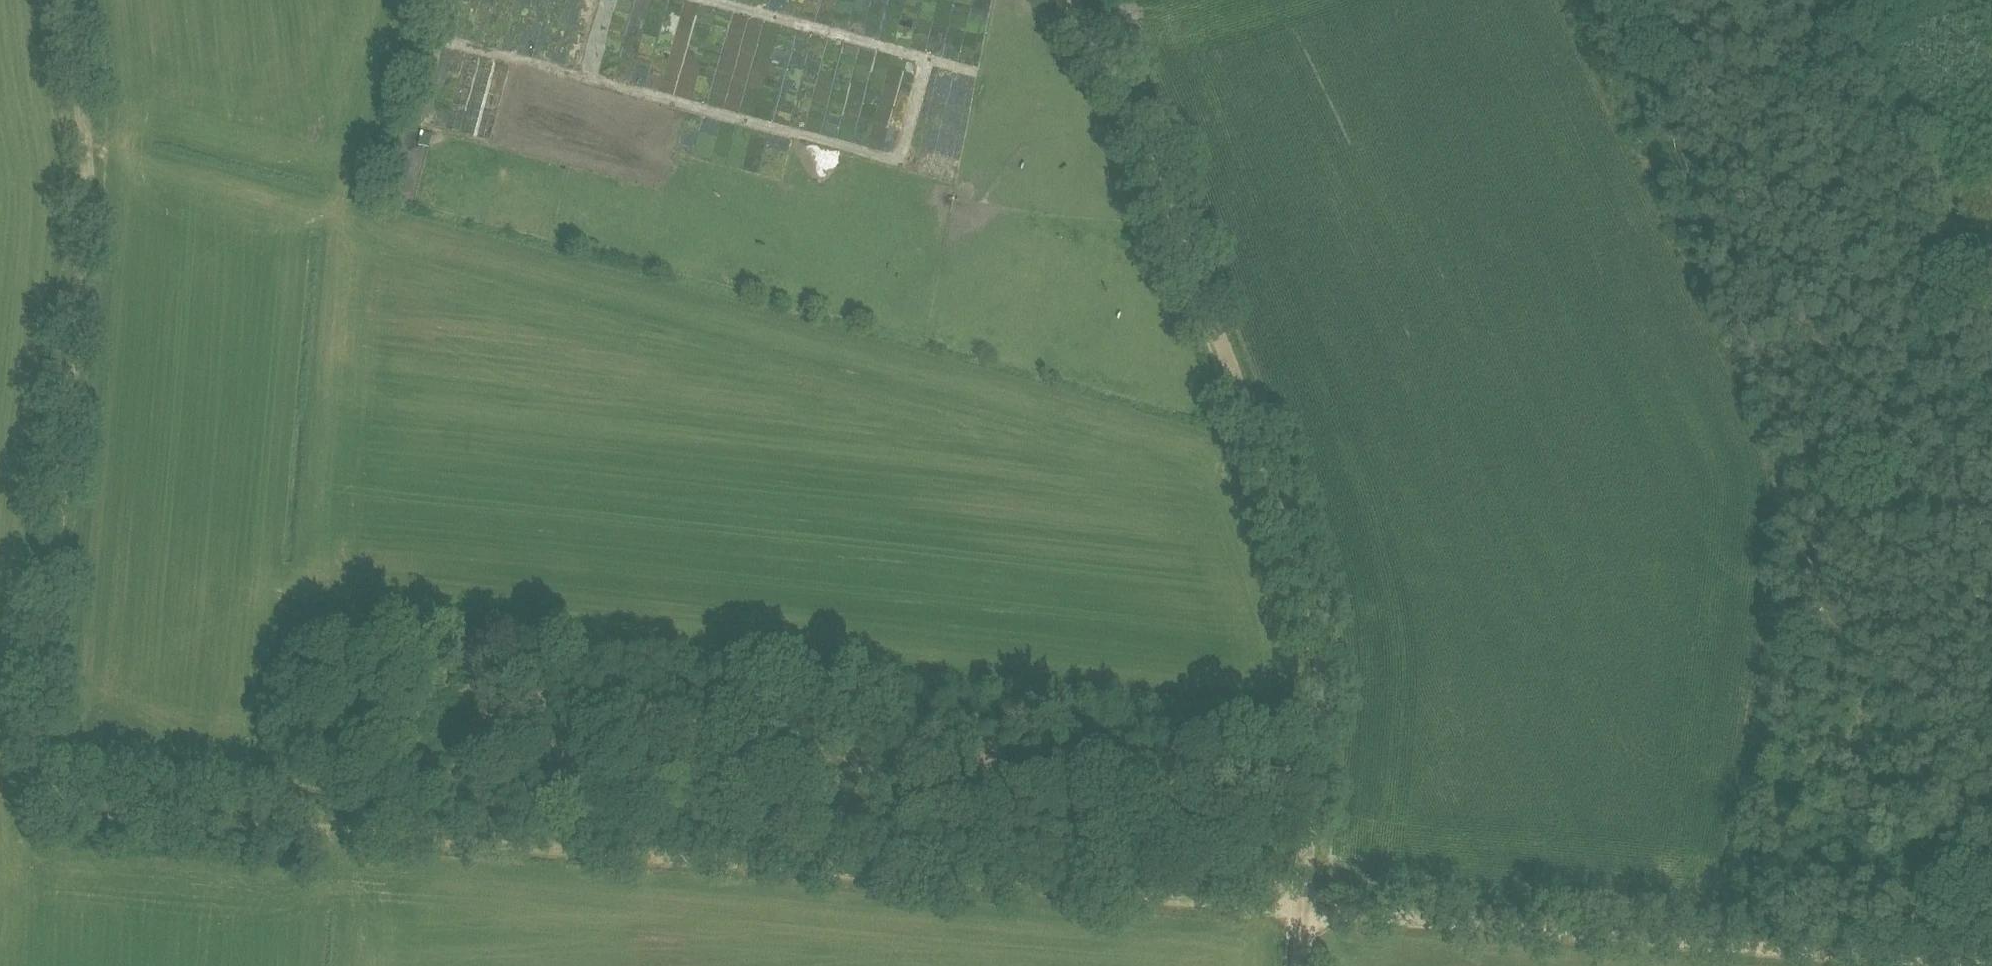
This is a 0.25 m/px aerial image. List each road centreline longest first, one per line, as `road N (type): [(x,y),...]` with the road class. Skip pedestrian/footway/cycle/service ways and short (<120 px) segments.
road 1 (track): [(1290,906),(127,814),(77,805),(42,787)]
road 2 (track): [(1303,907),(1316,620),(1122,91),(1066,0)]
road 3 (track): [(77,0),(93,125),(35,752),(42,787)]
road 4 (track): [(1991,964),(1303,907)]

